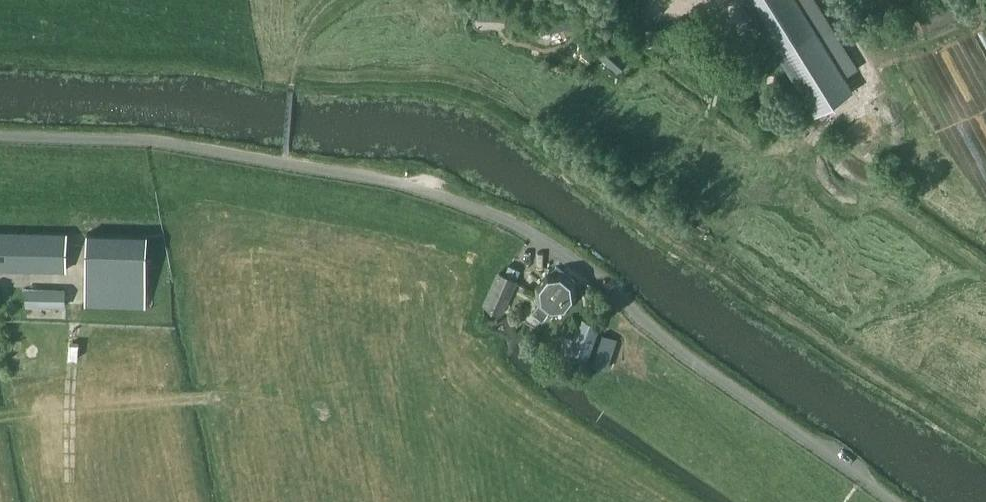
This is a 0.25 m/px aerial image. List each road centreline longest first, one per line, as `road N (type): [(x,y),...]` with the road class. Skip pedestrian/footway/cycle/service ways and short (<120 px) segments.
road 1 (unclassified): [(0,135),(154,142),(399,183),(502,220),(616,293),(682,353),(891,501)]

